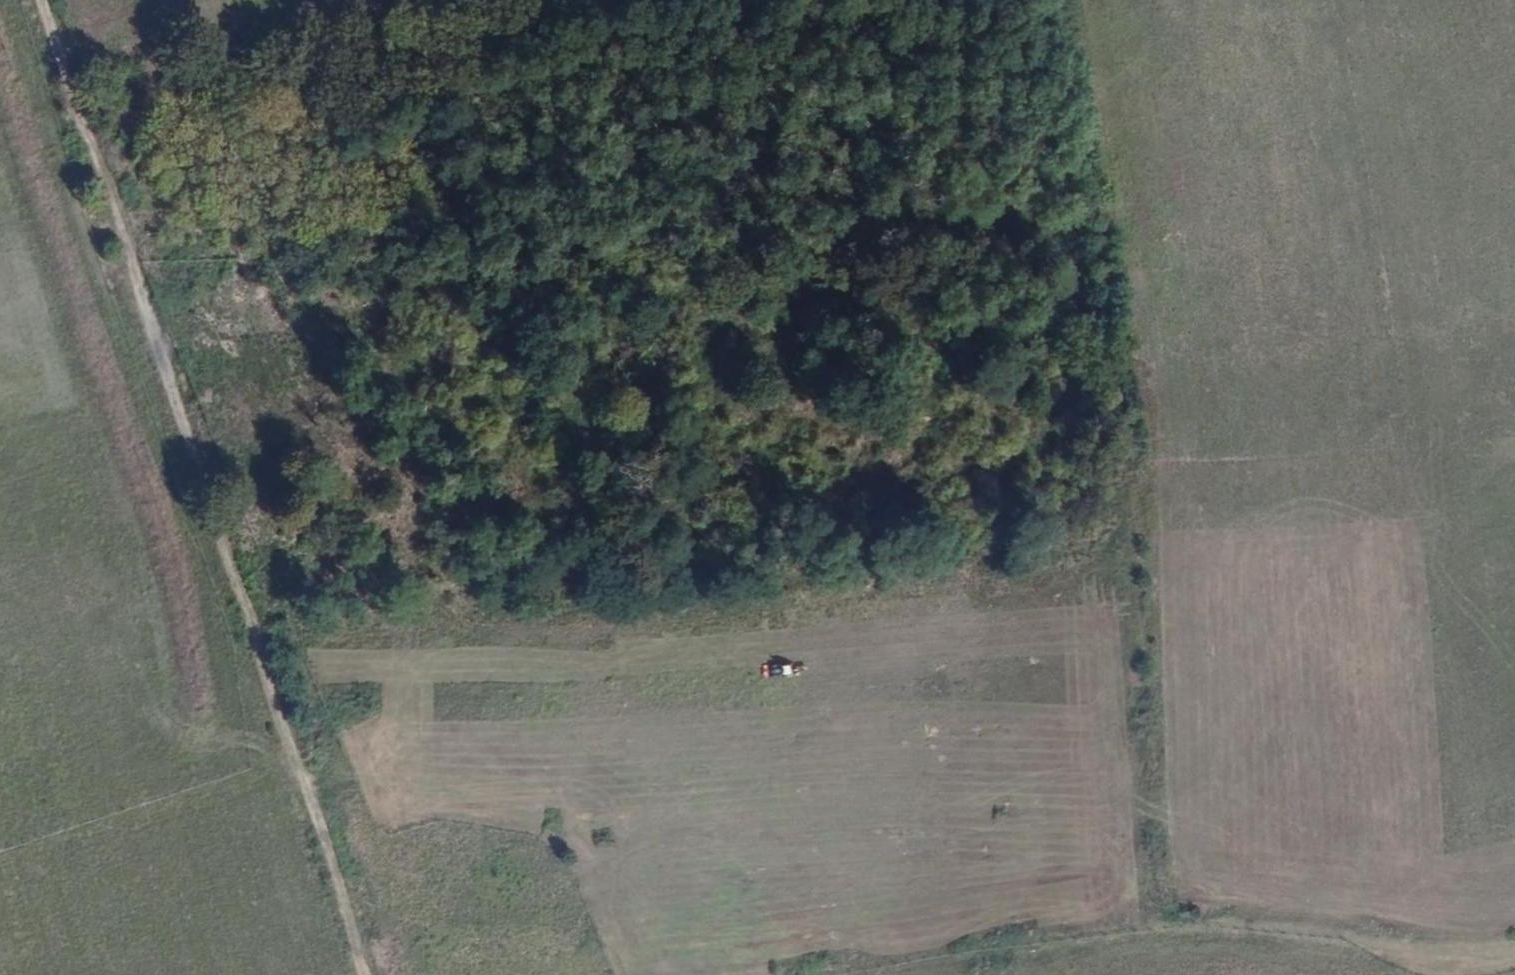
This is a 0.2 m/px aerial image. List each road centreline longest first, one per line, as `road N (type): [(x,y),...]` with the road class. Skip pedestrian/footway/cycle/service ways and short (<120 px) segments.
road 1 (track): [(55,0),(368,974)]
road 2 (track): [(871,974),(1172,932),(1253,929),(1414,953),(1514,951)]

